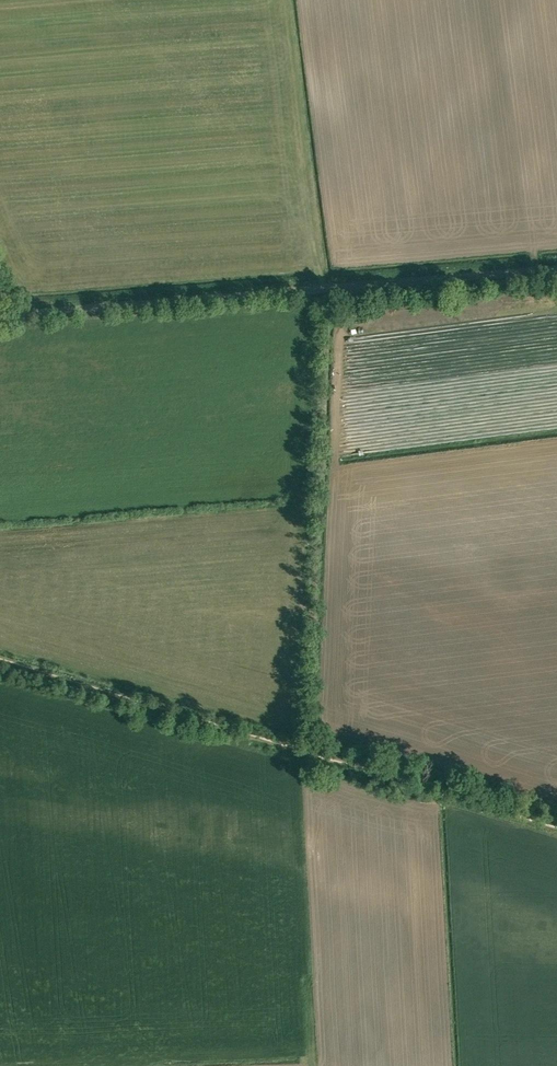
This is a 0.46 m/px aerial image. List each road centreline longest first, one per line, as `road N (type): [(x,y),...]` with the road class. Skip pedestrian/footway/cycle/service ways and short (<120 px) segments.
road 1 (unclassified): [(0,317),(556,270)]

